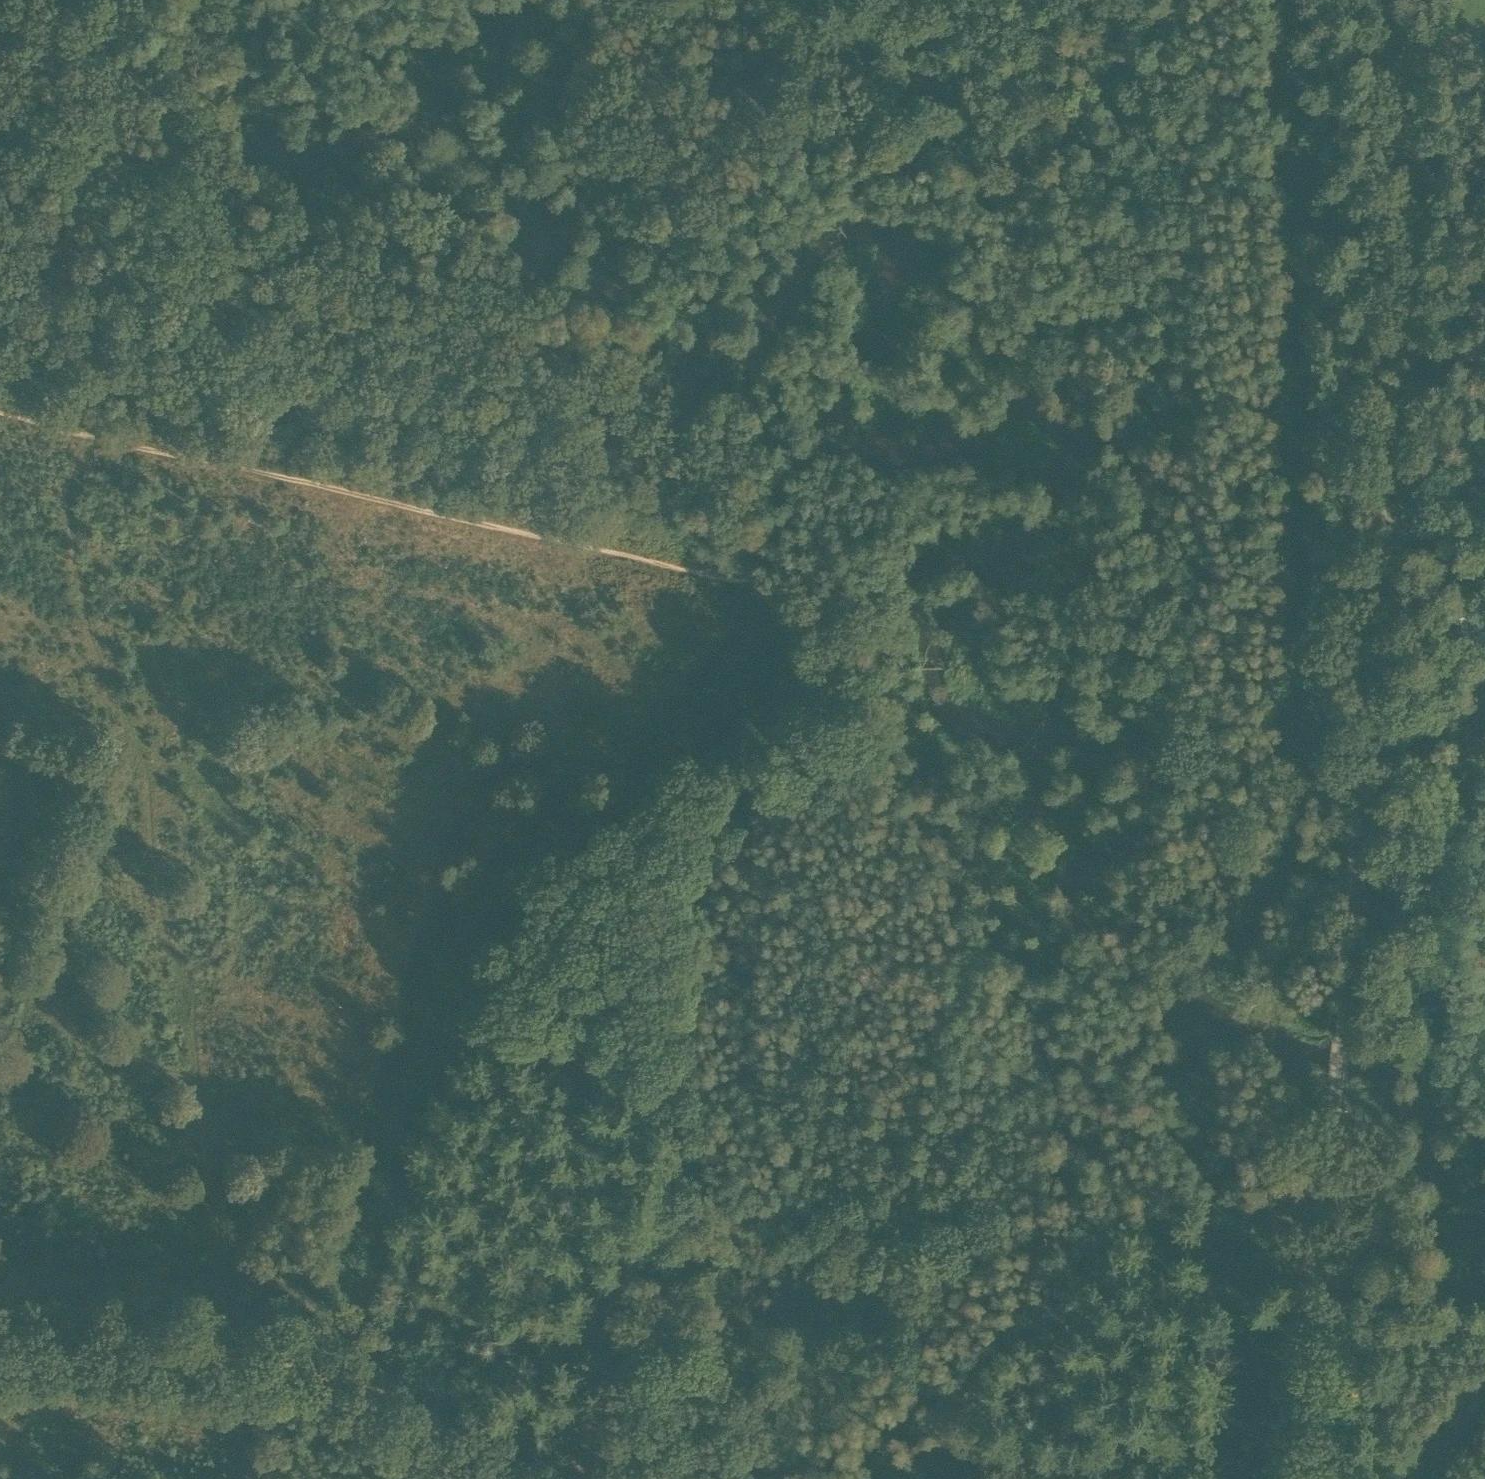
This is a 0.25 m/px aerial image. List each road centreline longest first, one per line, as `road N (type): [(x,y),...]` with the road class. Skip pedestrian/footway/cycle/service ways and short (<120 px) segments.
road 1 (unclassified): [(1298,1478),(1413,245),(1408,120),(1387,0)]
road 2 (unclassified): [(507,1478),(375,1398),(313,1375),(0,1358)]

